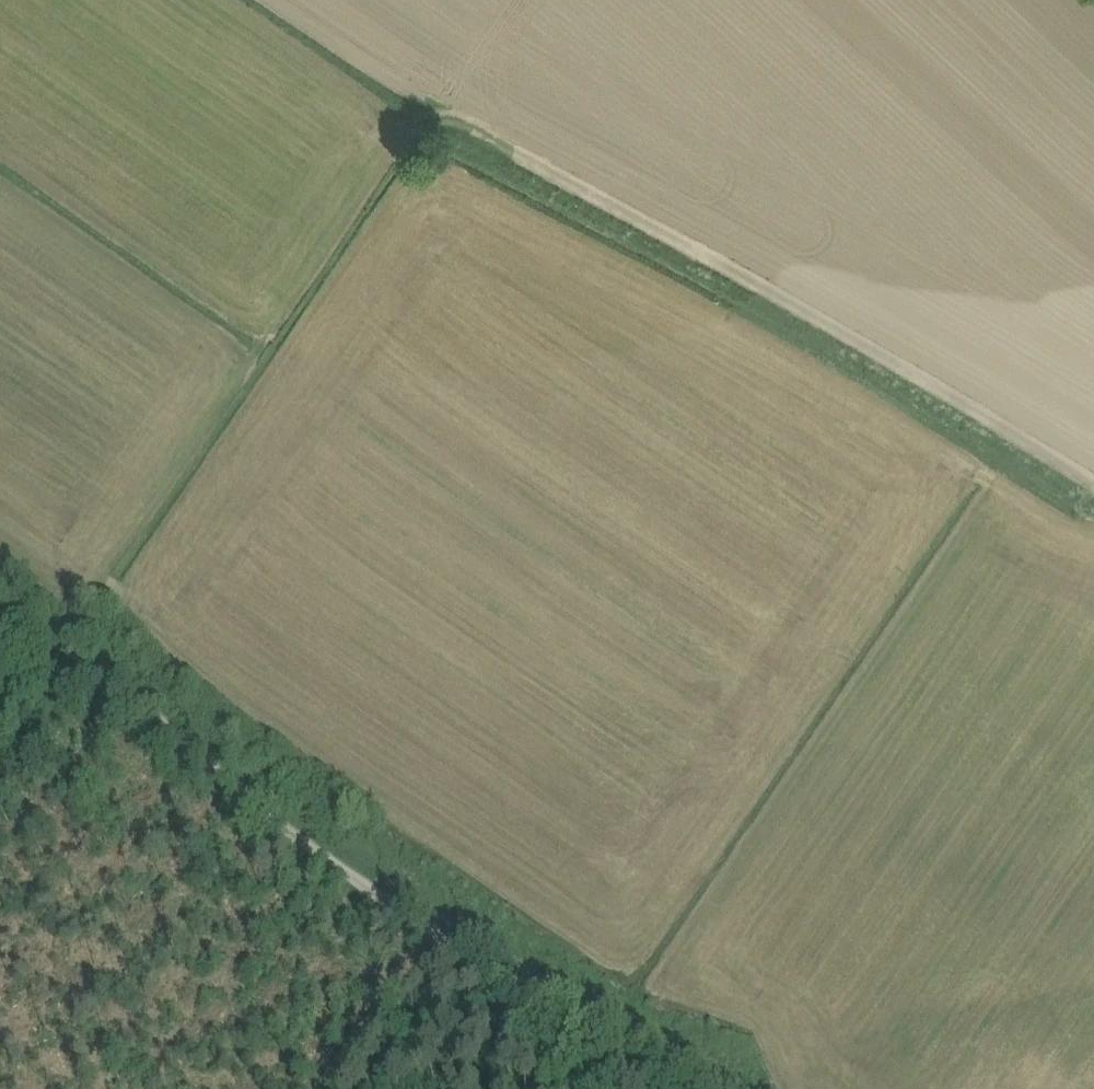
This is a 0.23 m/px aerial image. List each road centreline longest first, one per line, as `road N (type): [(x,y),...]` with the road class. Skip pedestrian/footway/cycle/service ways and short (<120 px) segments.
road 1 (track): [(0,581),(103,657),(265,808),(512,968),(728,1088)]
road 2 (track): [(1093,485),(459,122)]

